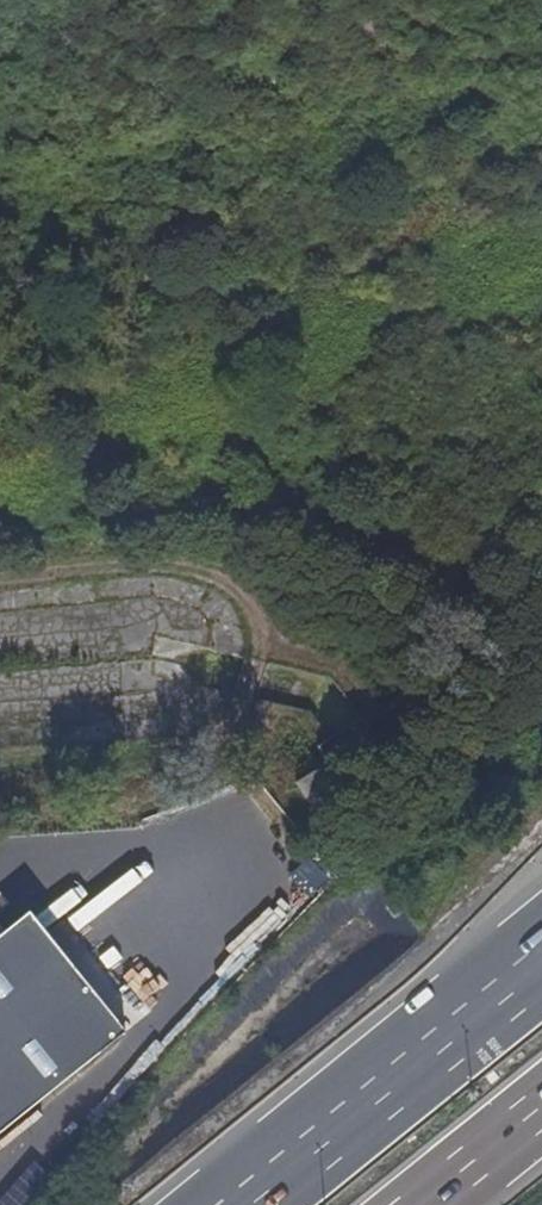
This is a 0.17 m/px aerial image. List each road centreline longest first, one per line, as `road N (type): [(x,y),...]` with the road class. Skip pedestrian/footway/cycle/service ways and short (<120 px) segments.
road 1 (motorway): [(541,970),(253,1204)]
road 2 (motorway): [(423,1204),(541,1109)]

